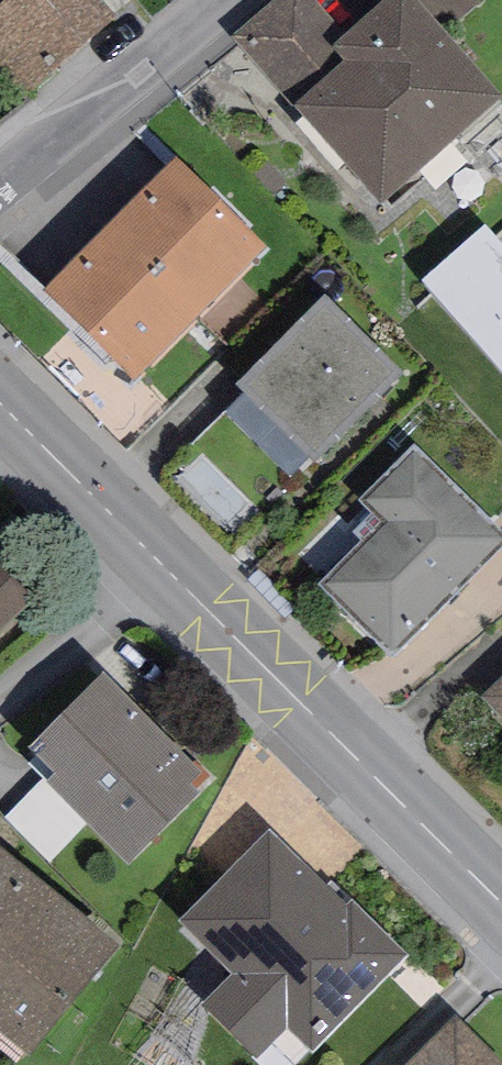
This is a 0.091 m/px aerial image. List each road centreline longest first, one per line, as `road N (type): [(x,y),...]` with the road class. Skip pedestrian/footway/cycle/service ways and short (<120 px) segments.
road 1 (residential): [(501,901),(0,405)]
road 2 (residential): [(0,187),(224,0)]

